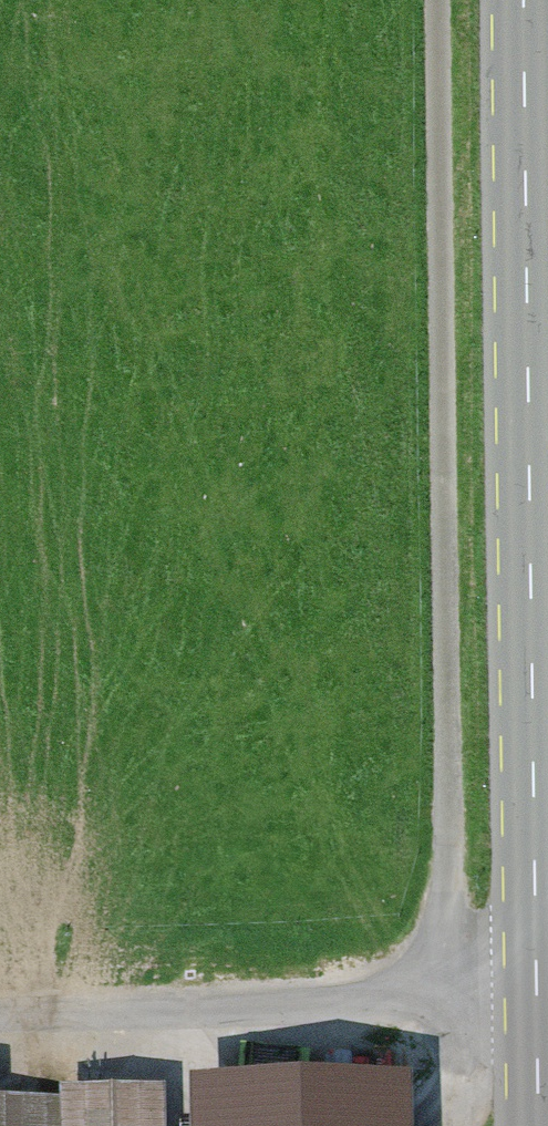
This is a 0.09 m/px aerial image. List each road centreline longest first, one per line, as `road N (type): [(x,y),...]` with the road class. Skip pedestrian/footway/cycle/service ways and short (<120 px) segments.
road 1 (track): [(442,0),(456,1125)]
road 2 (secondary): [(540,1125),(528,0)]
road 3 (track): [(538,1001),(0,1007)]

